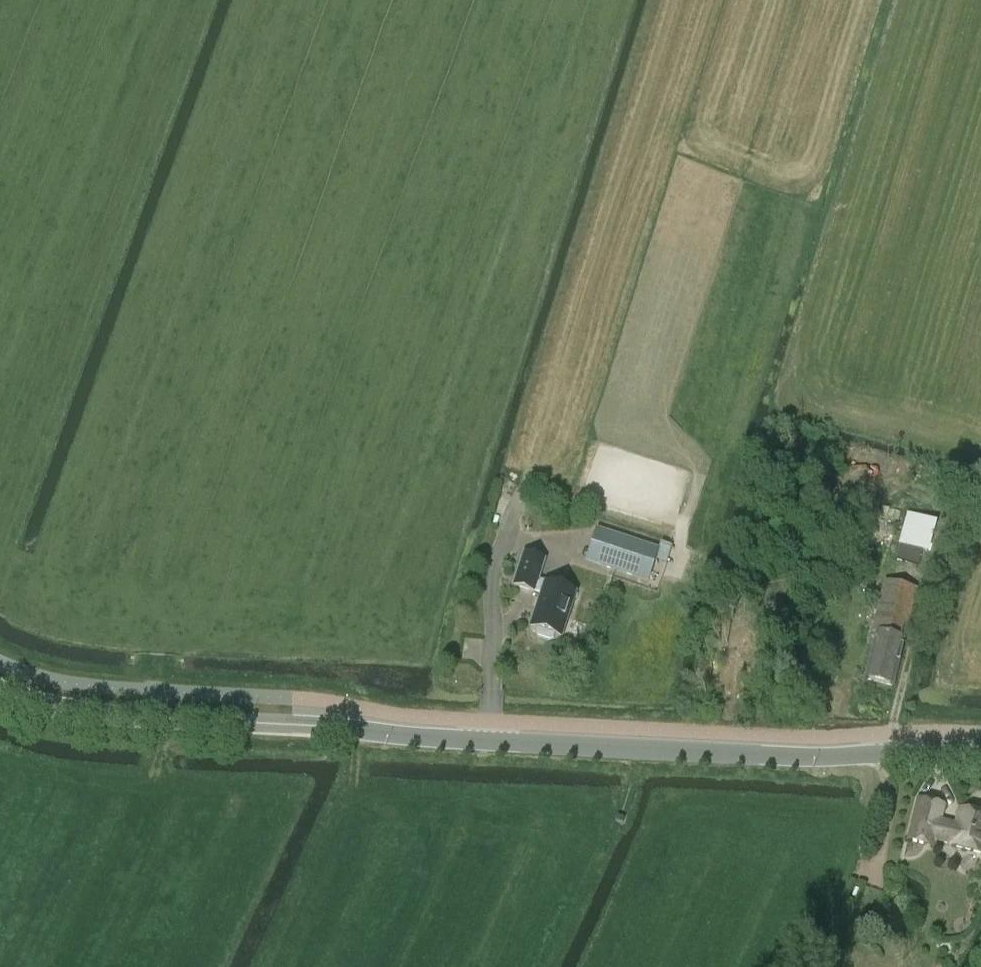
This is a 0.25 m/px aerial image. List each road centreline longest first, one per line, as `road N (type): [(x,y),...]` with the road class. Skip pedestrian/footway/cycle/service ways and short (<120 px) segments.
road 1 (unclassified): [(980,760),(443,739),(65,711),(0,691)]

